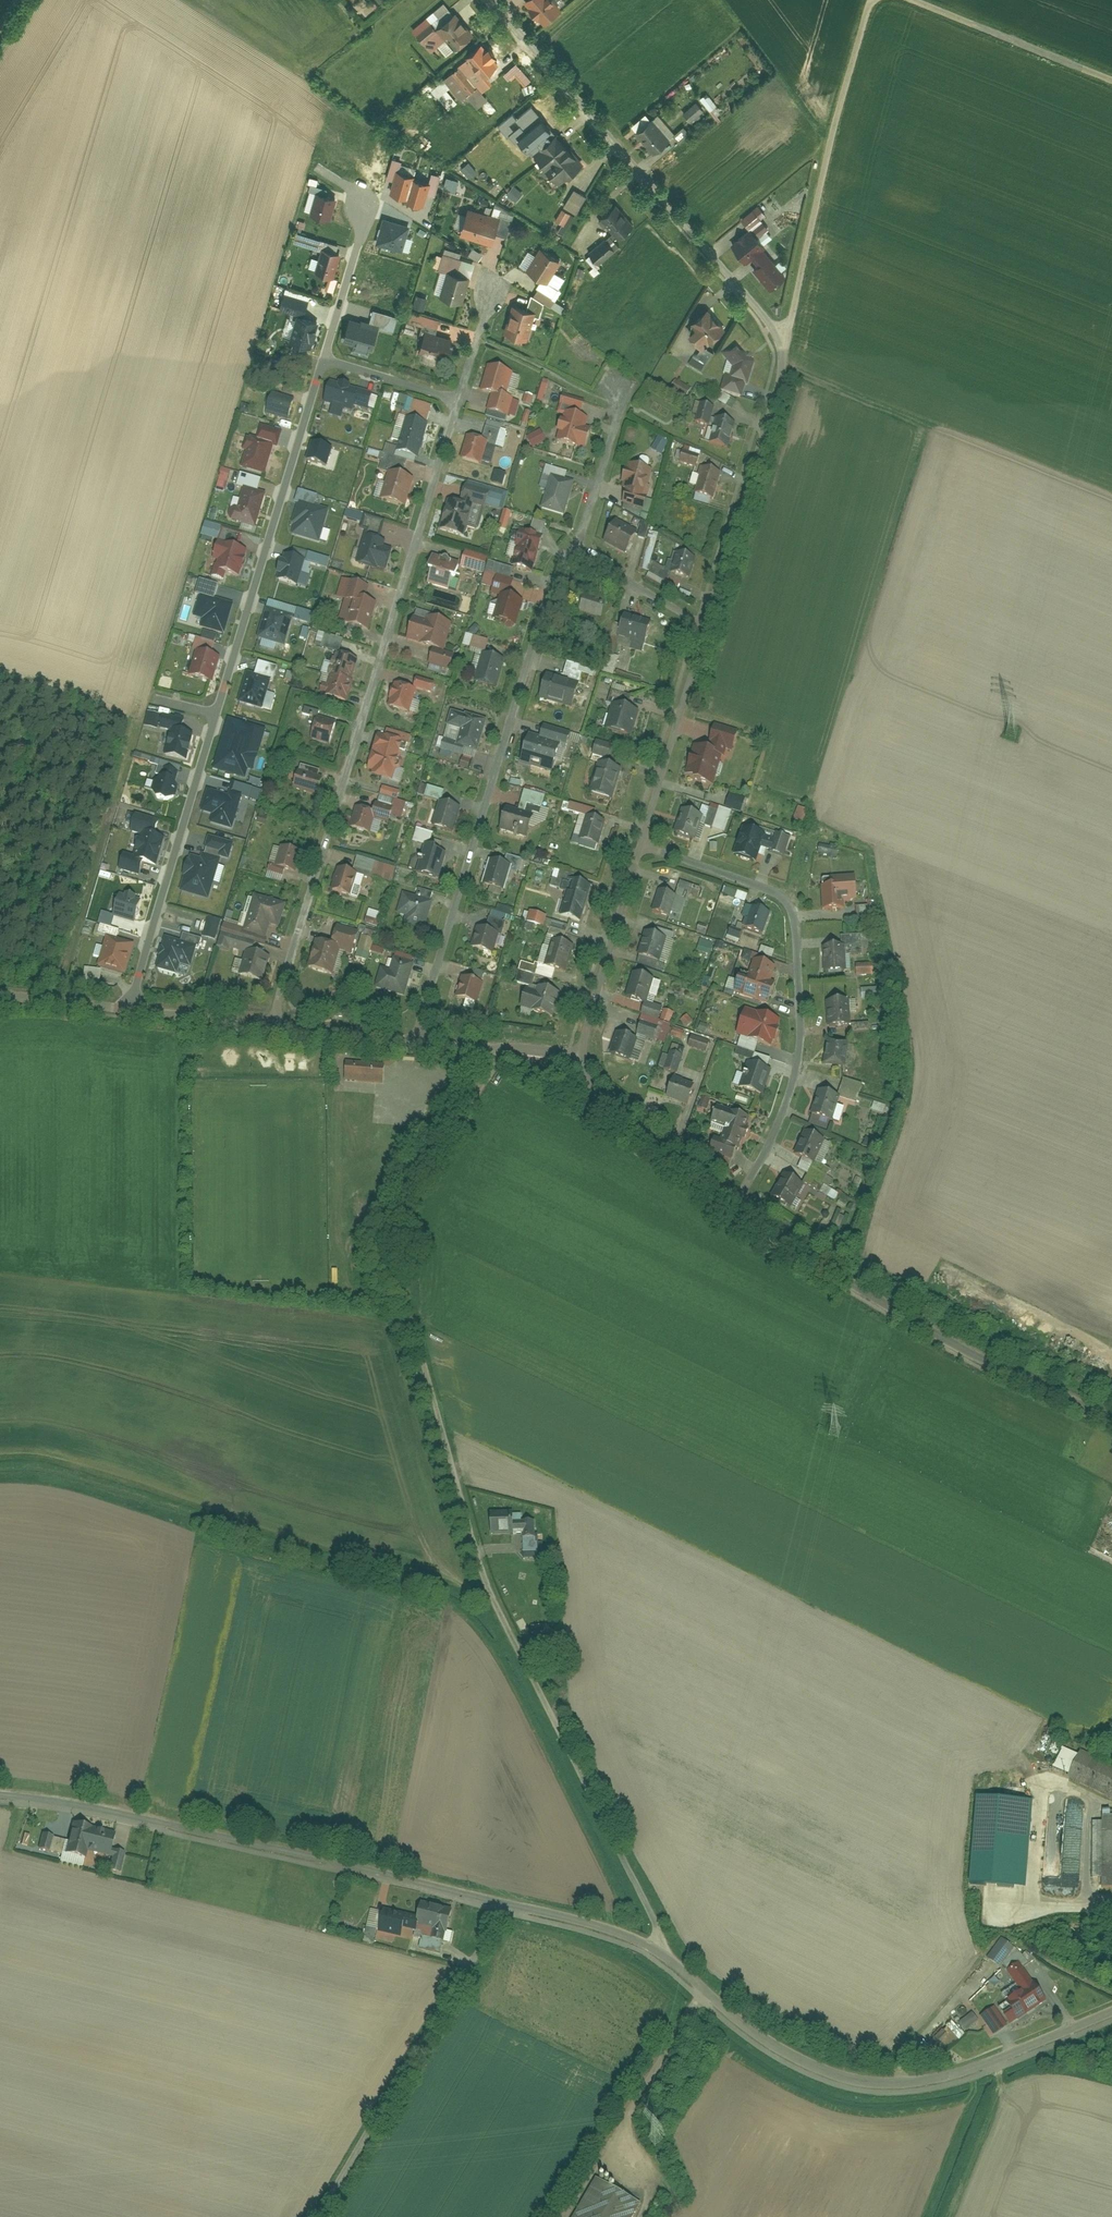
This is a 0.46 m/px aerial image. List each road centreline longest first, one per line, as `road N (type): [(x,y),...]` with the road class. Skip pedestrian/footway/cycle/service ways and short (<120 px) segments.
road 1 (residential): [(653,1948),(655,1923),(484,1577),(398,1274),(397,1221),(492,1072),(495,1051)]
road 2 (residential): [(459,401),(276,1028)]
road 3 (residential): [(508,1904),(120,1813),(0,1797)]
road 4 (residential): [(418,1043),(551,591),(573,555)]
road 5 (residential): [(1111,2011),(964,2071),(863,2081),(763,2039),(653,1948)]
road 6 (residential): [(736,1202),(773,1137),(796,1071),(795,922),(775,893),(641,846)]
road 7 (residential): [(492,0),(784,335)]
road 8 (residential): [(736,1202),(961,1347),(1111,1418)]
road 9 (residential): [(214,719),(324,360)]
road 10 (residential): [(508,1904),(319,2216)]
road 11 (residential): [(872,0),(784,335)]
road 12 (residential): [(132,1011),(214,719)]
road 13 (residential): [(784,335),(776,393),(706,627)]
road 14 (residential): [(706,627),(641,846)]
road 15 (residential): [(581,1055),(592,1091),(736,1202)]
road 16 (residential): [(324,360),(365,212),(354,193),(320,168)]
road 17 (residential): [(641,846),(581,1055)]
road 18 (residential): [(1111,79),(917,0)]
road 19 (residential): [(573,555),(624,396)]
road 20 (residential): [(653,1948),(508,1904)]
road 21 (residential): [(706,627),(573,555)]
road 22 (residential): [(132,1011),(276,1028)]
road 23 (residential): [(276,1028),(418,1043)]
road 24 (residential): [(0,995),(132,1011)]
road 25 (residential): [(492,285),(459,401)]

